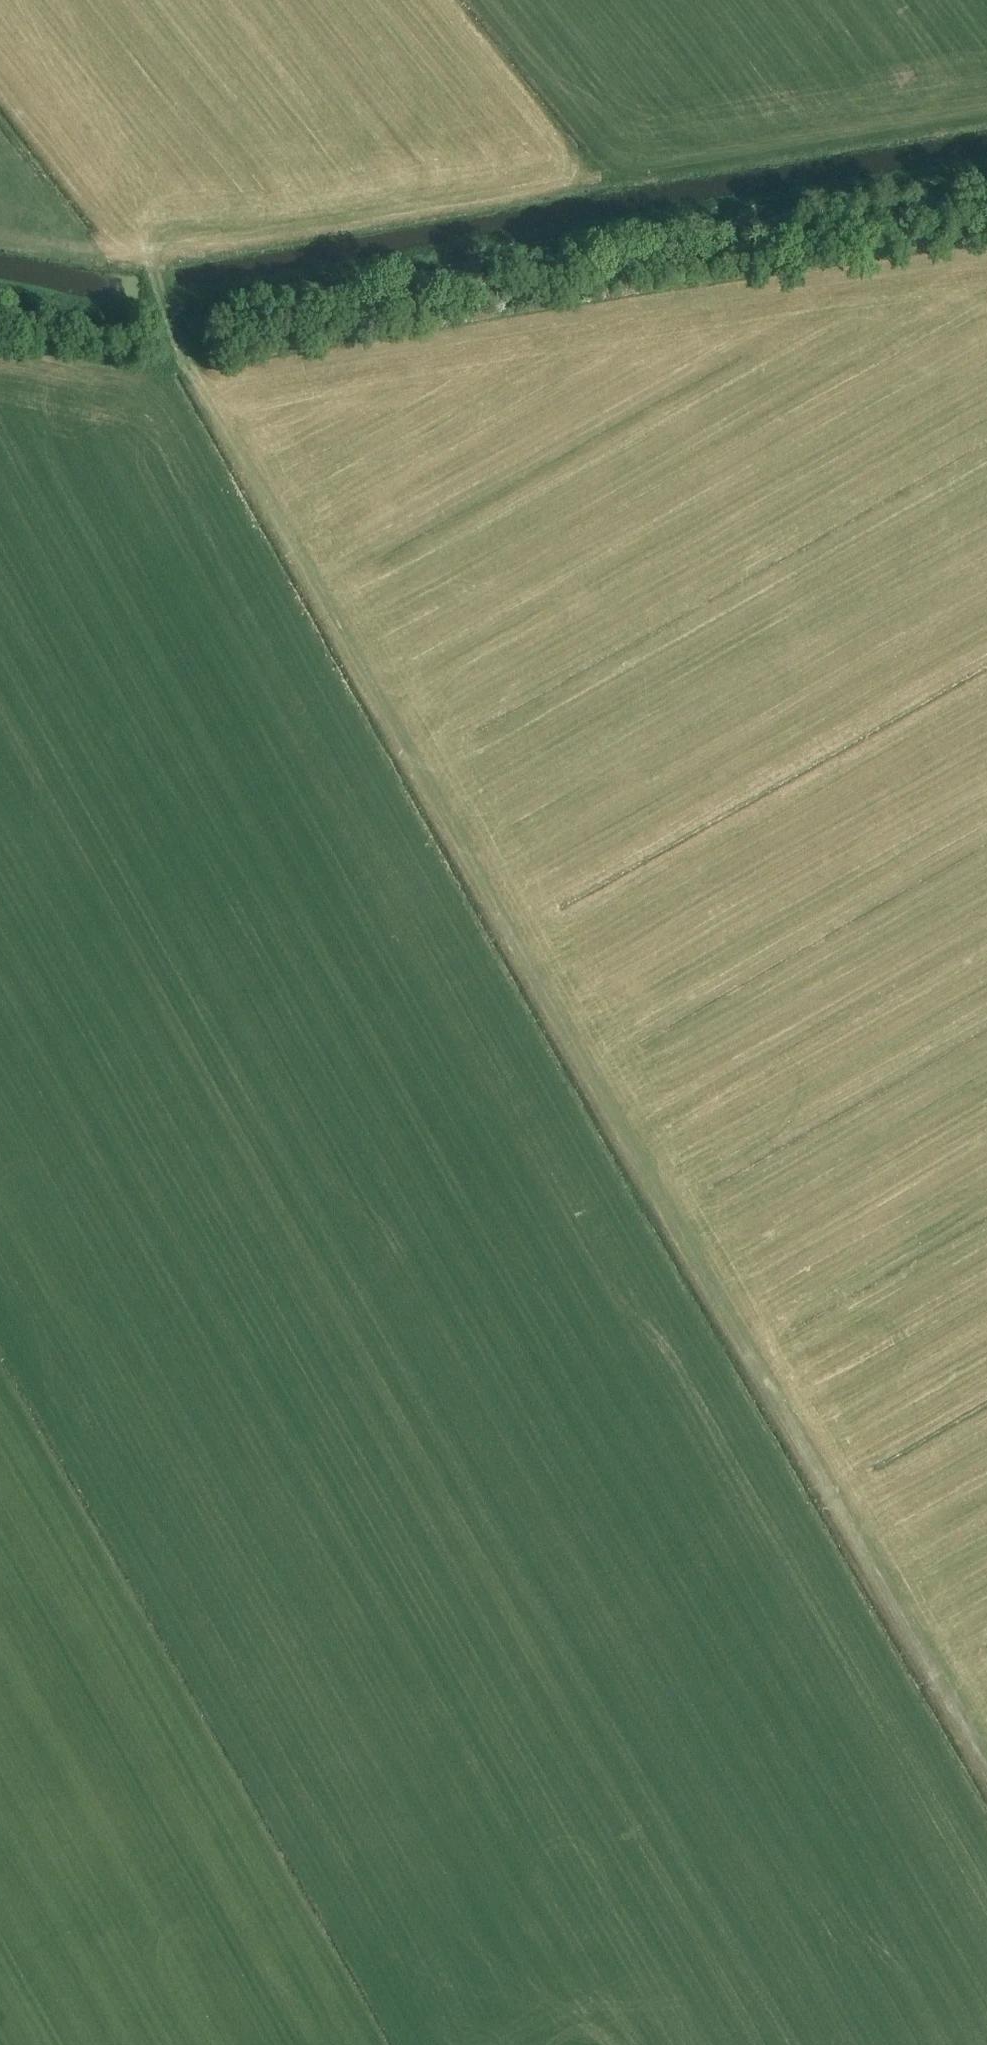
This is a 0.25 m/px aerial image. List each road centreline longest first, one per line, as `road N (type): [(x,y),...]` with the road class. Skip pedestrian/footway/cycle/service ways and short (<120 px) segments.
road 1 (track): [(986,176),(167,313),(108,316),(0,296)]

